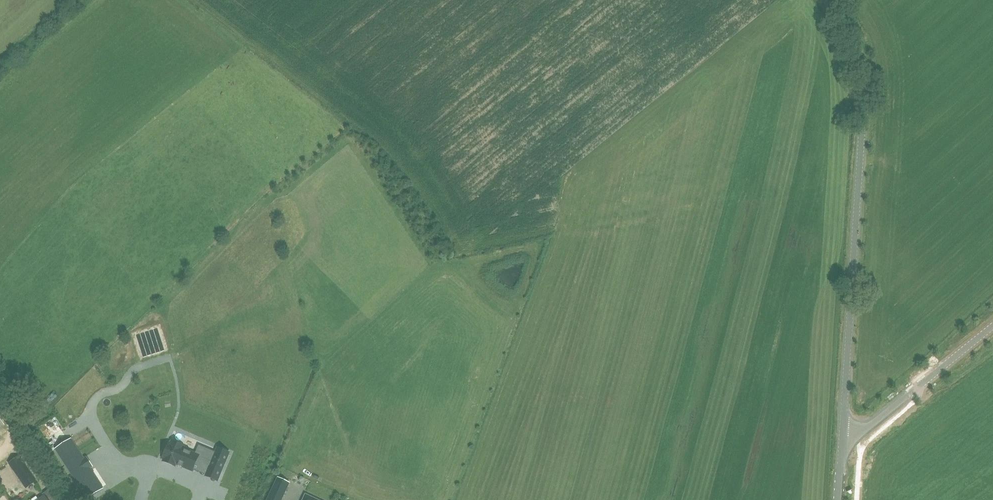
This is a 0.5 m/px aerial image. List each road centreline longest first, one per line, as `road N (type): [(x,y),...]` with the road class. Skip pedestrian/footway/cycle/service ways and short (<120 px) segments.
road 1 (tertiary): [(842,434),(862,86),(852,44),(826,0)]
road 2 (unclassified): [(842,434),(861,431),(992,324)]

